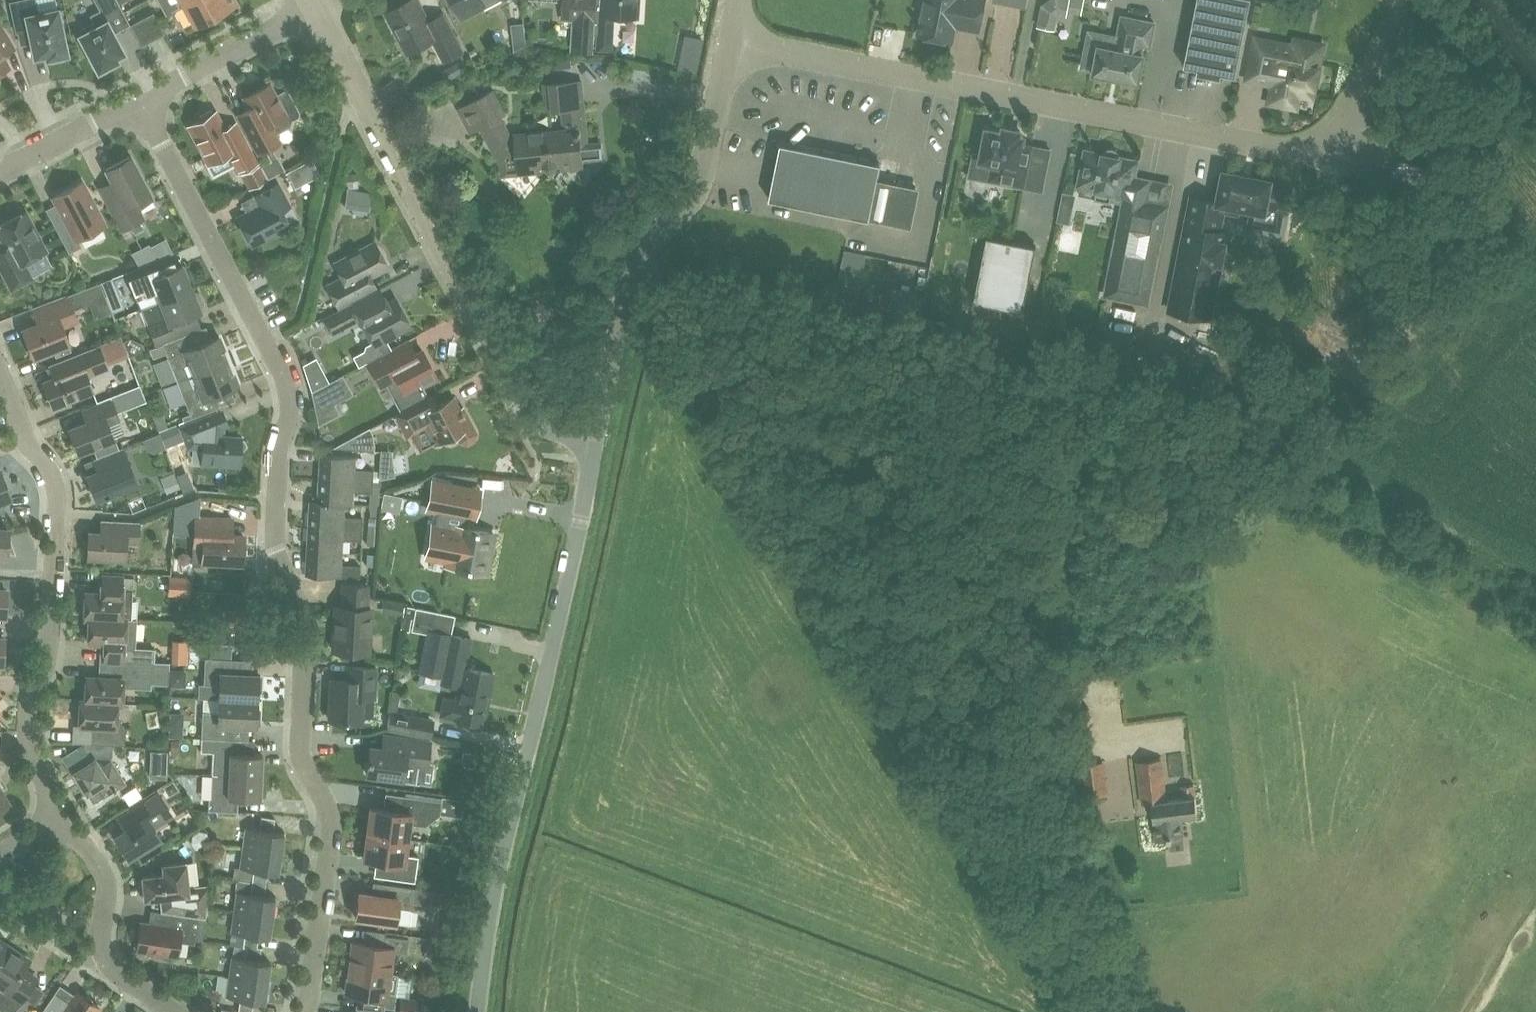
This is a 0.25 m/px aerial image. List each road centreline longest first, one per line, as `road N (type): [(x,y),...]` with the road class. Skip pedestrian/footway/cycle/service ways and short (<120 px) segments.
road 1 (residential): [(306,1011),(329,828),(299,751),(301,612),(273,550),(287,396),(145,109)]
road 2 (residential): [(732,41),(1330,159)]
road 3 (residential): [(476,1011),(503,855),(597,444)]
road 4 (residential): [(597,444),(553,434),(529,411),(313,4)]
road 5 (residential): [(58,814),(28,748),(29,694),(50,658),(57,495),(0,379)]
road 6 (residential): [(597,444),(642,249),(695,199),(732,41)]
road 7 (residential): [(58,814),(105,875),(102,954),(118,975),(174,1011)]
road 8 (residential): [(145,109),(181,75),(313,4)]
road 9 (residential): [(1330,159),(1406,14)]
road 10 (residential): [(0,173),(100,119),(145,109)]

